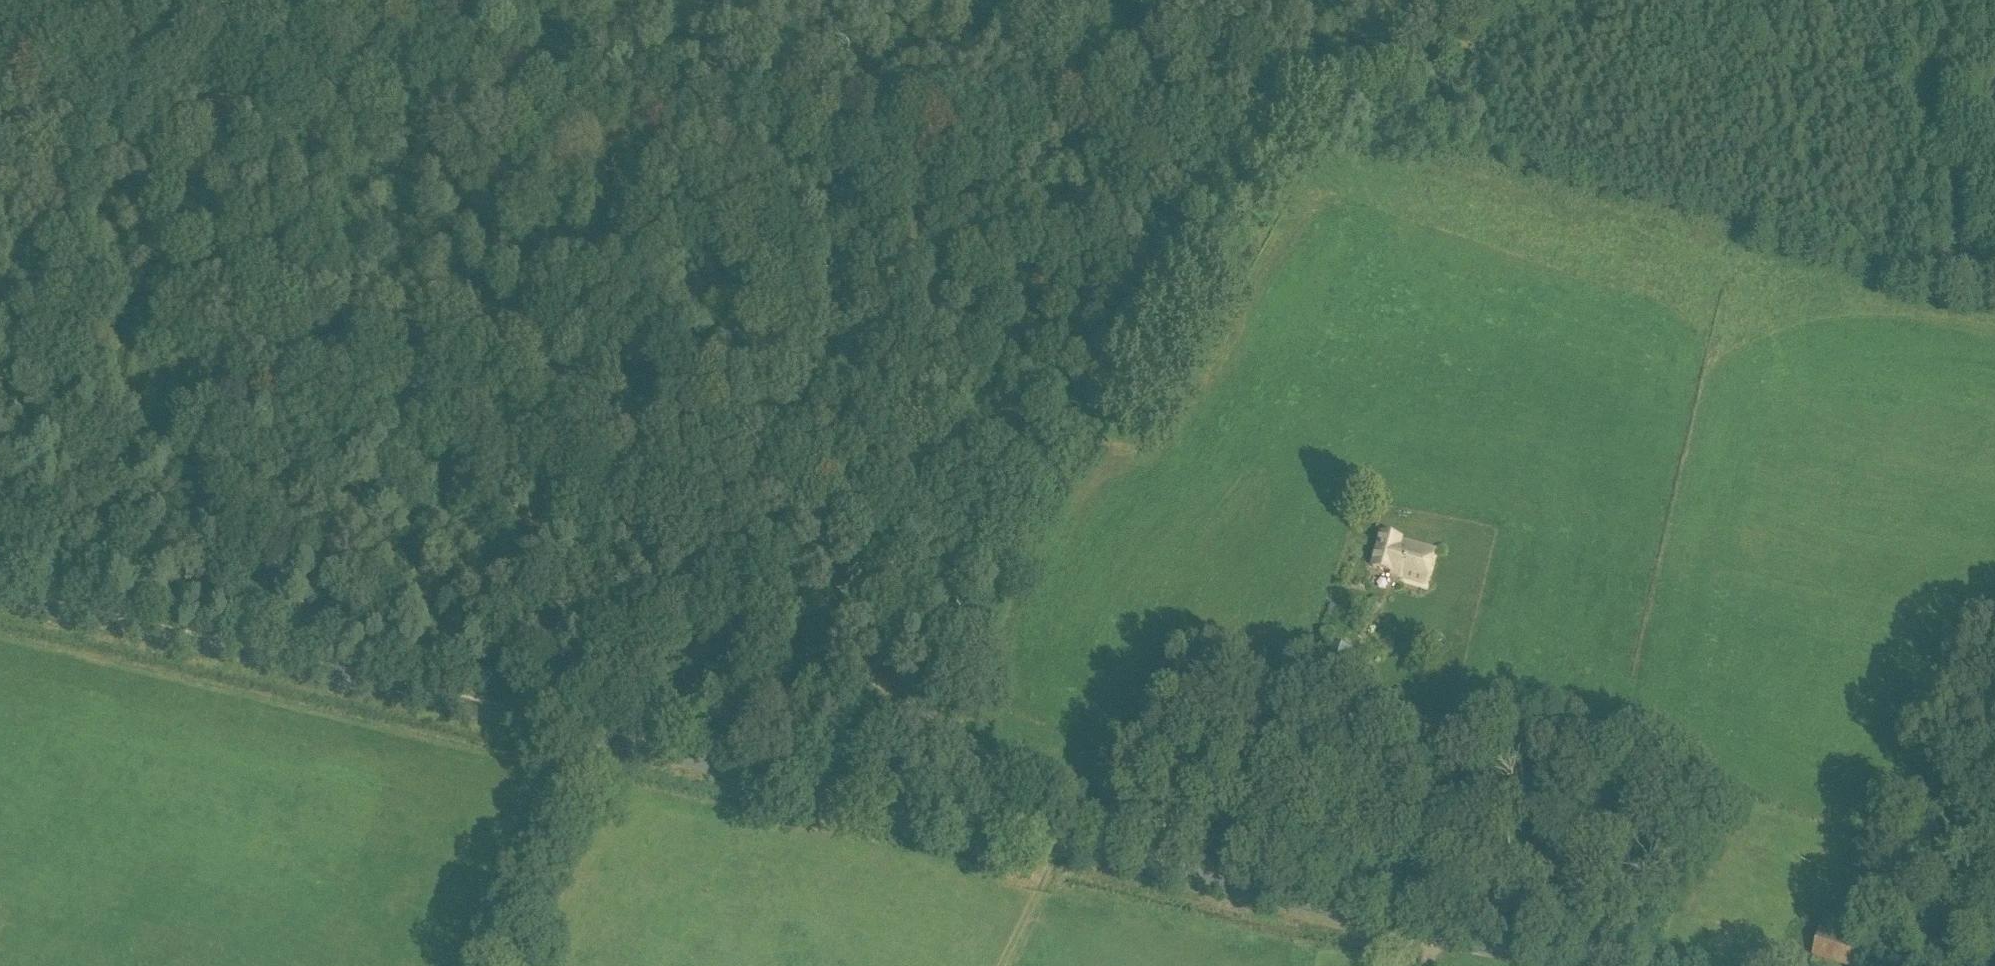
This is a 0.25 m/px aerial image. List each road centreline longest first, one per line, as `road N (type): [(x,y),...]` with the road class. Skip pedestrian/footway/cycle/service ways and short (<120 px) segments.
road 1 (unclassified): [(0,599),(1552,965)]
road 2 (track): [(1002,965),(1063,851)]

